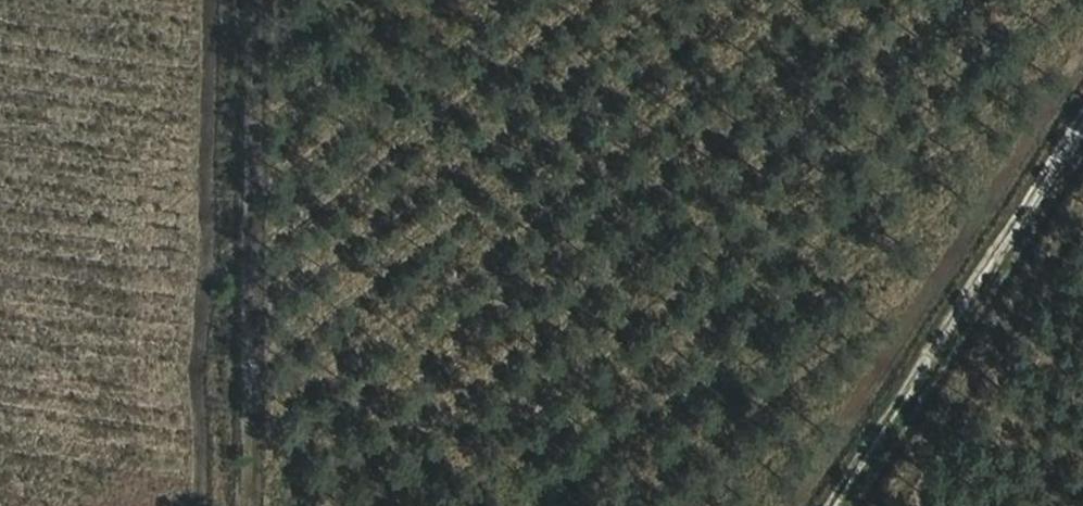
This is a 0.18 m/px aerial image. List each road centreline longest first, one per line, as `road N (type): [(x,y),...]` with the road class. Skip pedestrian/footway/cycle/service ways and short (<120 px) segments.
road 1 (track): [(818,505),(1082,94)]

